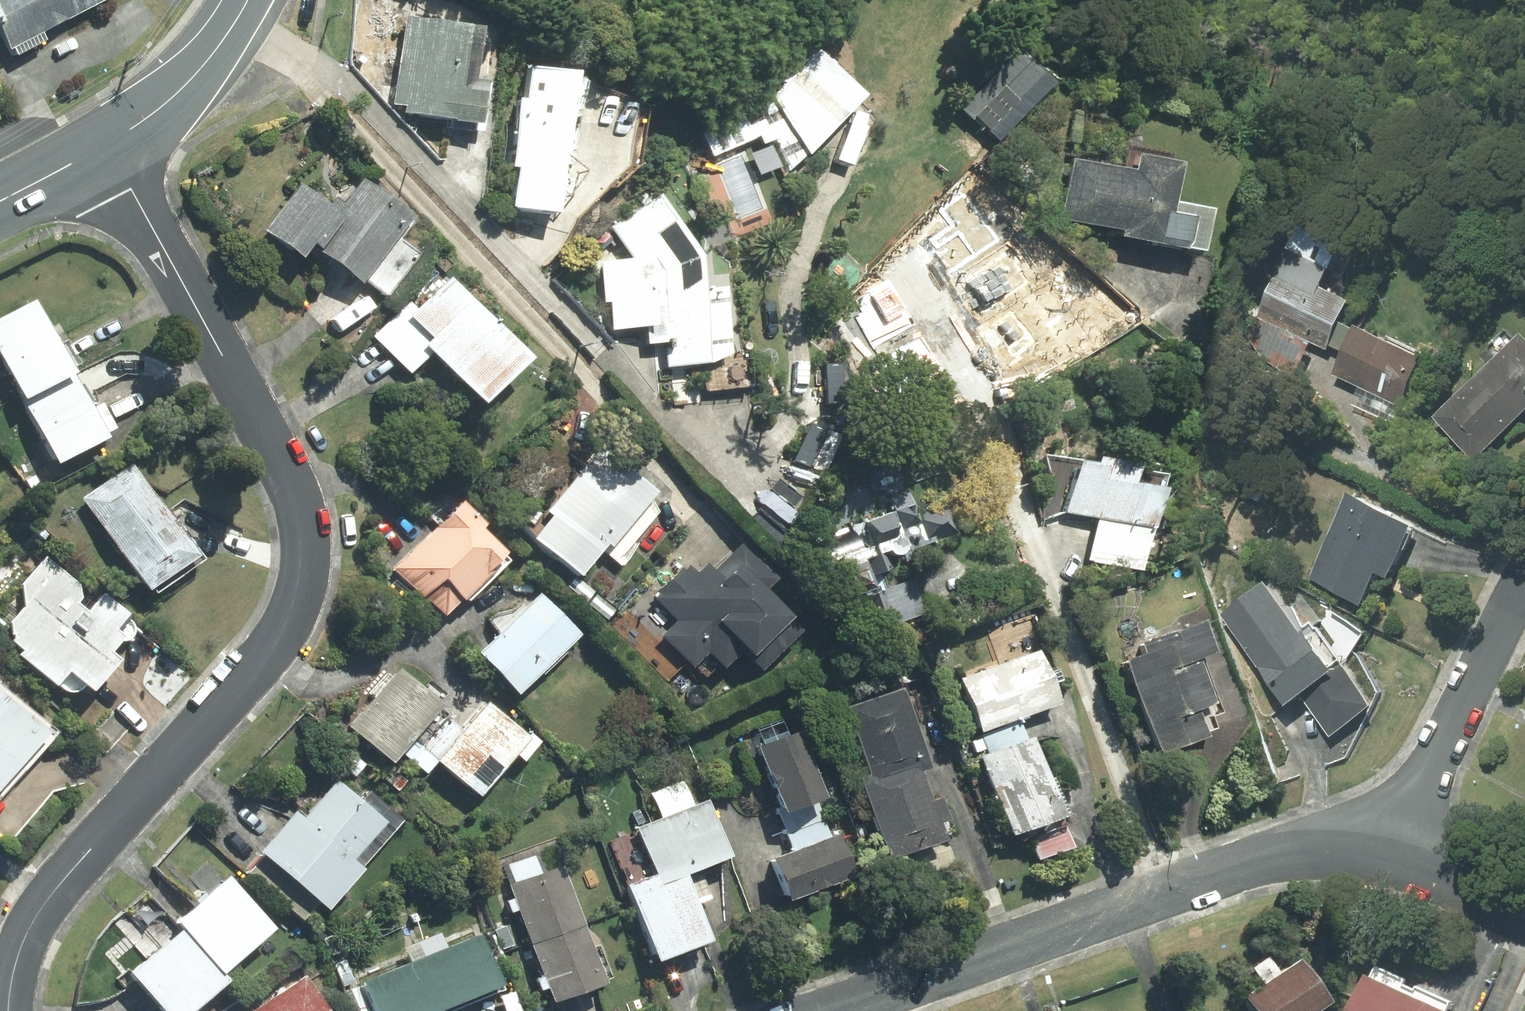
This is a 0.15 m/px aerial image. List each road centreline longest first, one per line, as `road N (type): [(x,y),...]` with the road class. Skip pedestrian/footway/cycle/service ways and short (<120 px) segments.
road 1 (residential): [(109,144),(294,481),(307,575),(264,660),(35,923),(12,1010)]
road 2 (residential): [(839,1010),(1275,856),(1343,848),(1389,854)]
road 3 (residential): [(1389,854),(1524,589)]
road 4 (secondary): [(247,0),(186,86),(109,144)]
road 5 (residential): [(1389,854),(1524,915)]
road 6 (secondary): [(109,144),(0,199)]

